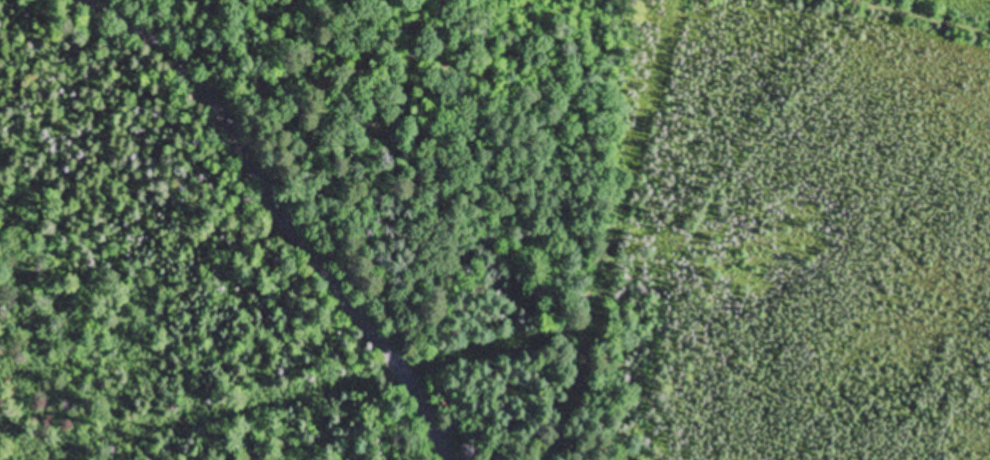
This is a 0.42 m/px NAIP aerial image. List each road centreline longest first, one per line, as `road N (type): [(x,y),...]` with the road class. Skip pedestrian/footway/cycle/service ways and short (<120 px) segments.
road 1 (residential): [(451,459),(406,372),(288,229),(200,87),(156,39),(90,0)]
road 2 (track): [(851,0),(989,36)]

